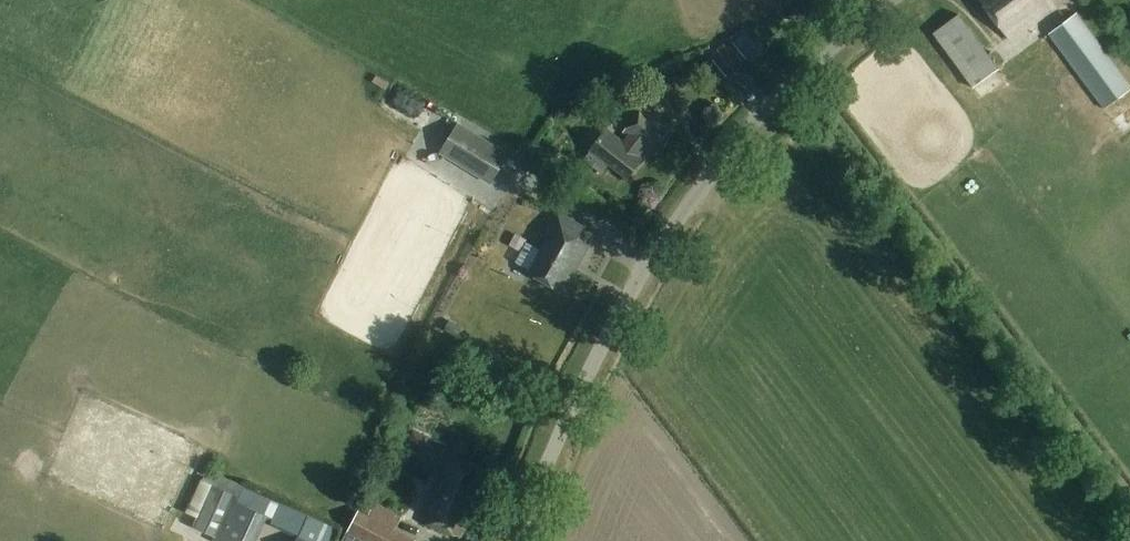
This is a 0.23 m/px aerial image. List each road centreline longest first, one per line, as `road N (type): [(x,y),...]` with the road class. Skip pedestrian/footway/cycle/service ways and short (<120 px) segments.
road 1 (unclassified): [(517,540),(552,451),(663,241),(738,139),(895,0)]

